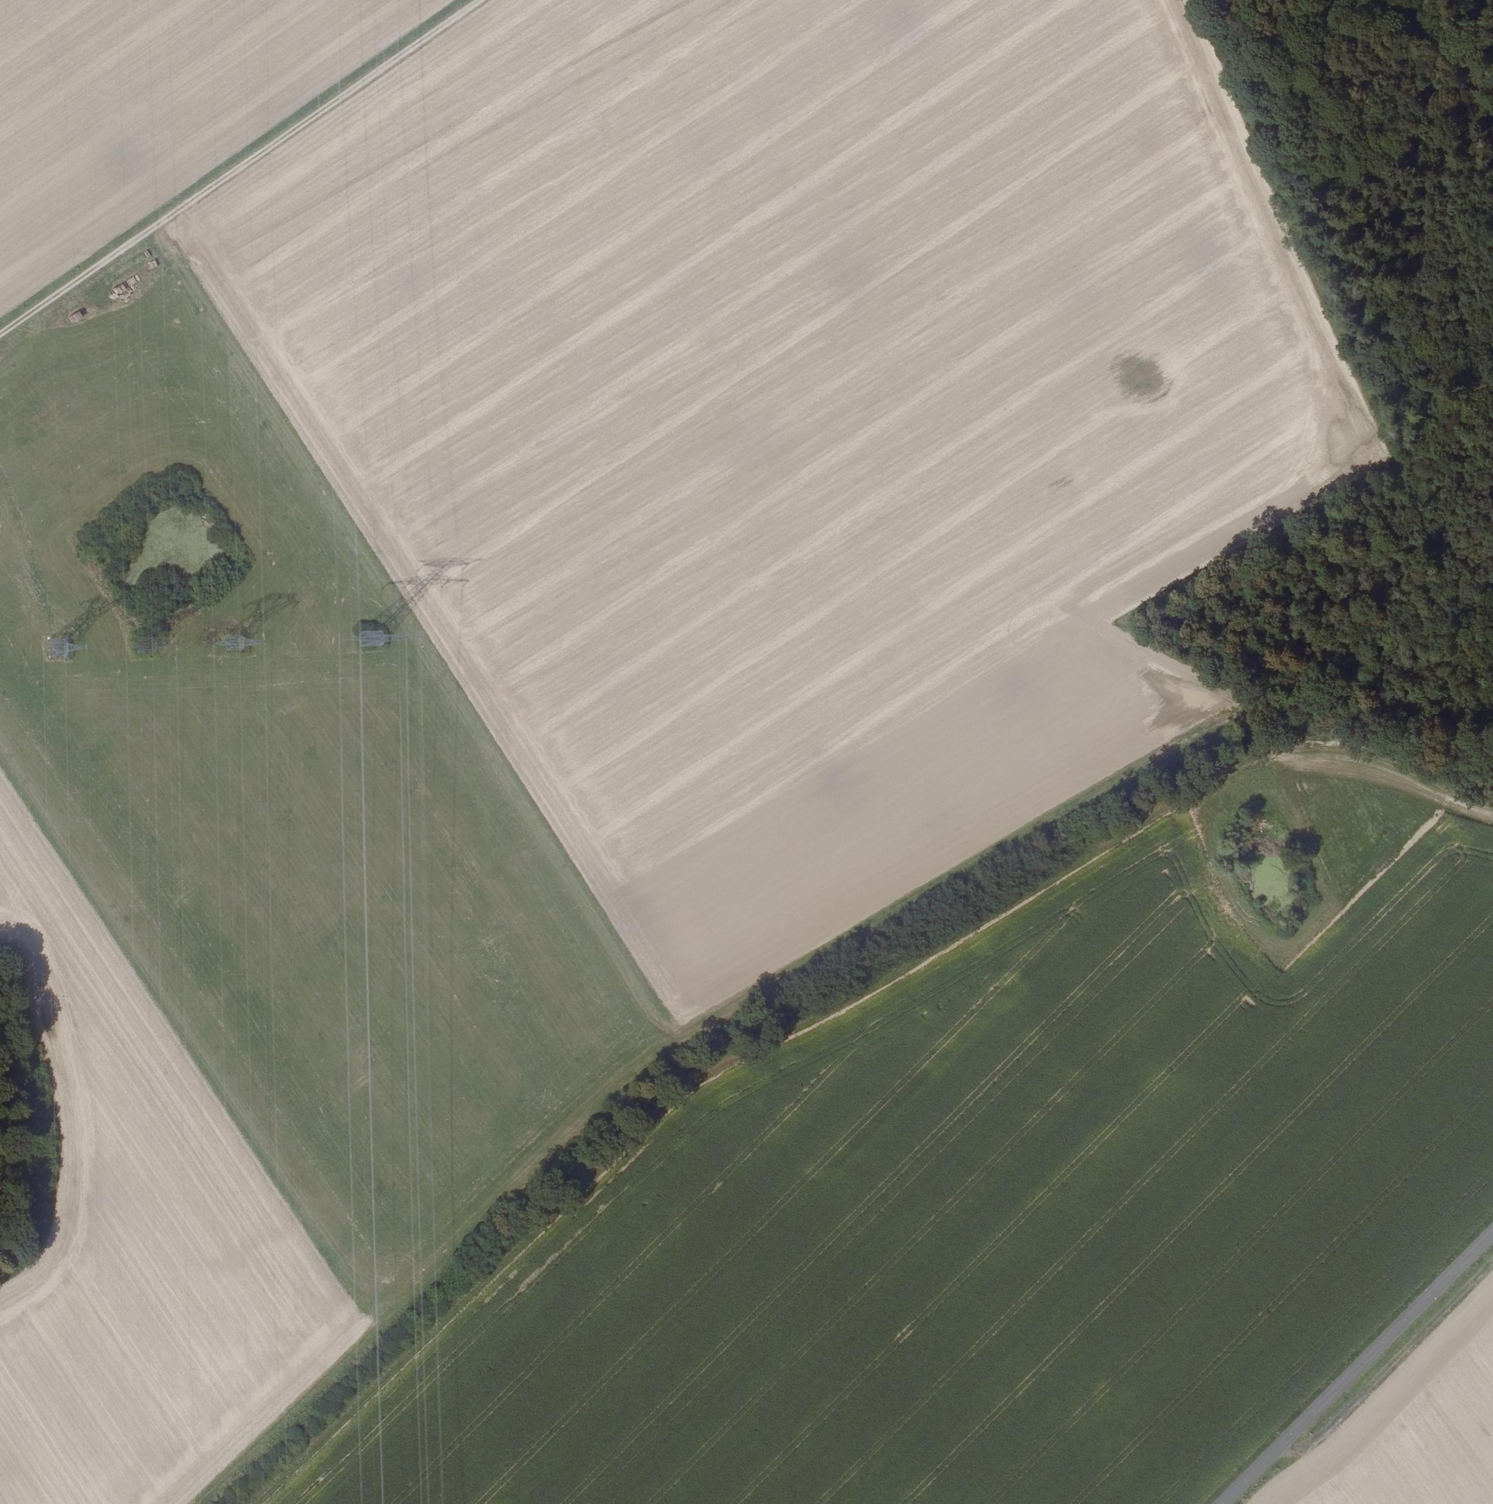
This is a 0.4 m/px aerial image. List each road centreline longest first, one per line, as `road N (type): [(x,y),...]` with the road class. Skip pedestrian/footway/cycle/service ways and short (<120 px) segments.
road 1 (track): [(484,0),(0,334)]
road 2 (tertiary): [(1223,1503),(1492,1233)]

